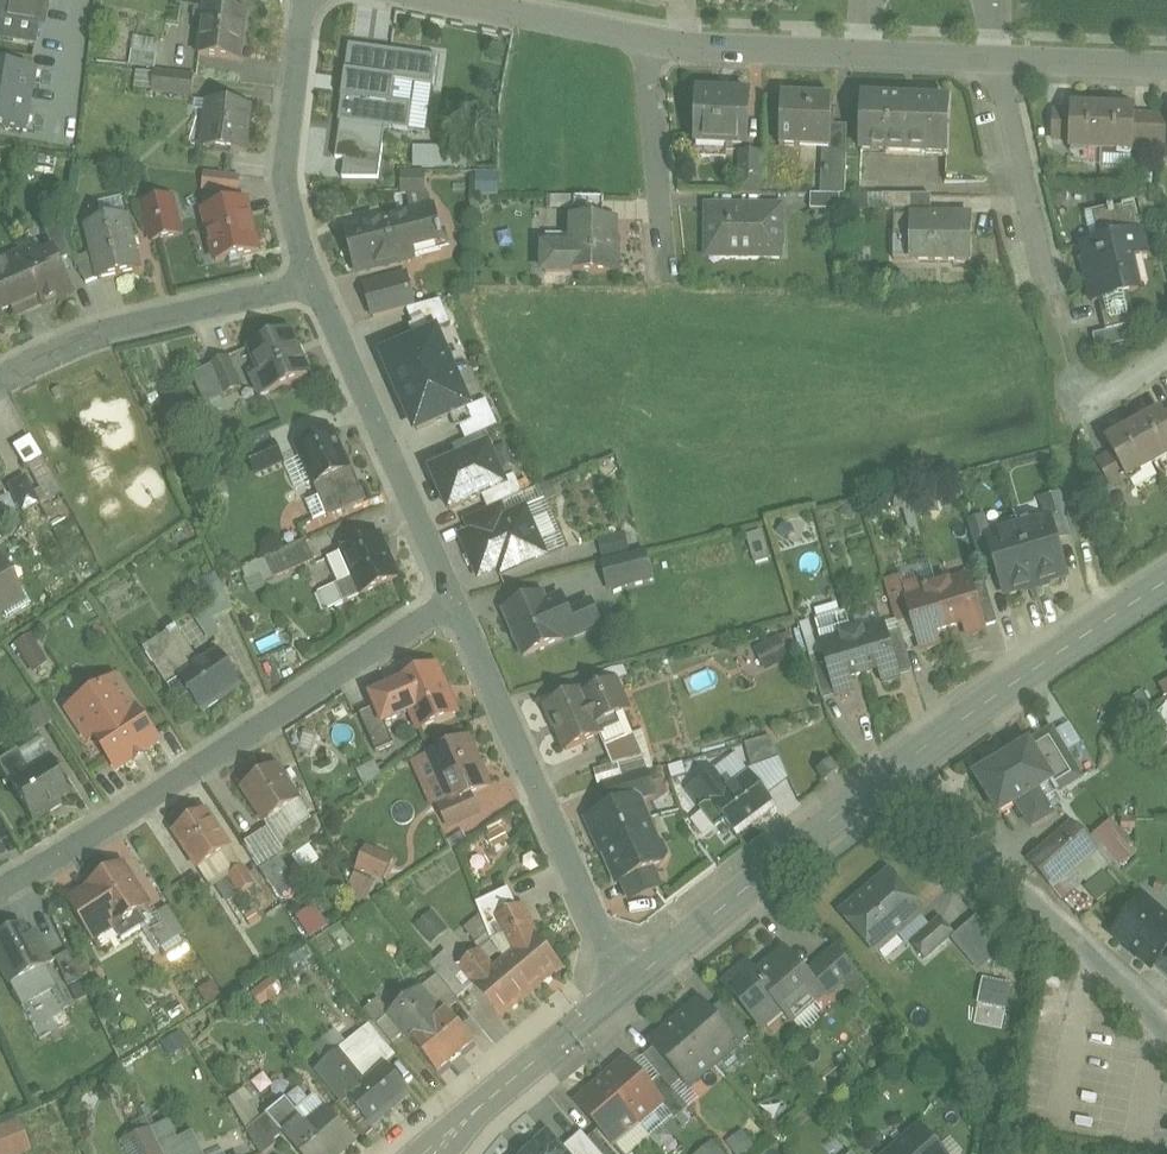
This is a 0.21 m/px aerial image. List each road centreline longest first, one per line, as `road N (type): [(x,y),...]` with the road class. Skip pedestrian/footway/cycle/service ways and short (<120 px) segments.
road 1 (residential): [(463,603),(0,890)]
road 2 (residential): [(635,980),(463,603)]
road 3 (residential): [(1166,1028),(900,774)]
road 4 (residential): [(463,603),(315,279)]
road 5 (residential): [(649,39),(995,58)]
road 6 (tertiary): [(635,980),(900,774)]
road 7 (residential): [(0,380),(105,326),(315,279)]
road 8 (tertiary): [(900,774),(1166,587)]
road 9 (residential): [(315,279),(283,183),(309,0)]
road 10 (residential): [(1050,301),(995,58)]
road 11 (residential): [(672,275),(649,39)]
road 12 (residential): [(454,0),(649,39)]
road 13 (tertiary): [(492,1096),(635,980)]
road 14 (residential): [(995,58),(1166,62)]

